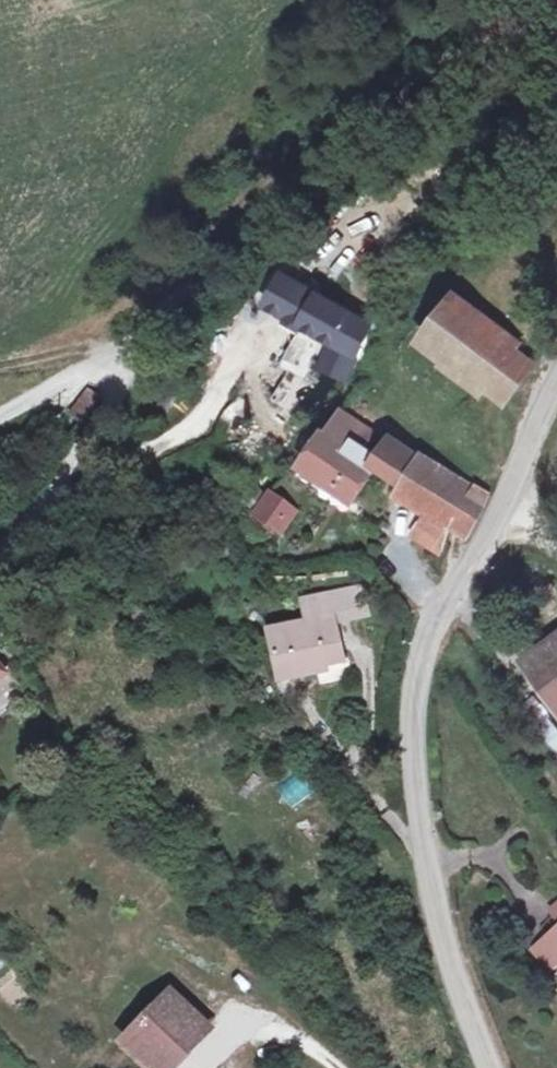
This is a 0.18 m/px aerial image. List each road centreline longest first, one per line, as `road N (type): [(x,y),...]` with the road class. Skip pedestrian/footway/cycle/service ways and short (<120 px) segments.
road 1 (tertiary): [(487,1067),(437,922),(410,712),(431,625),(510,505),(556,382)]
road 2 (track): [(556,25),(450,84),(265,223),(129,341)]
road 3 (residential): [(129,341),(0,418)]

